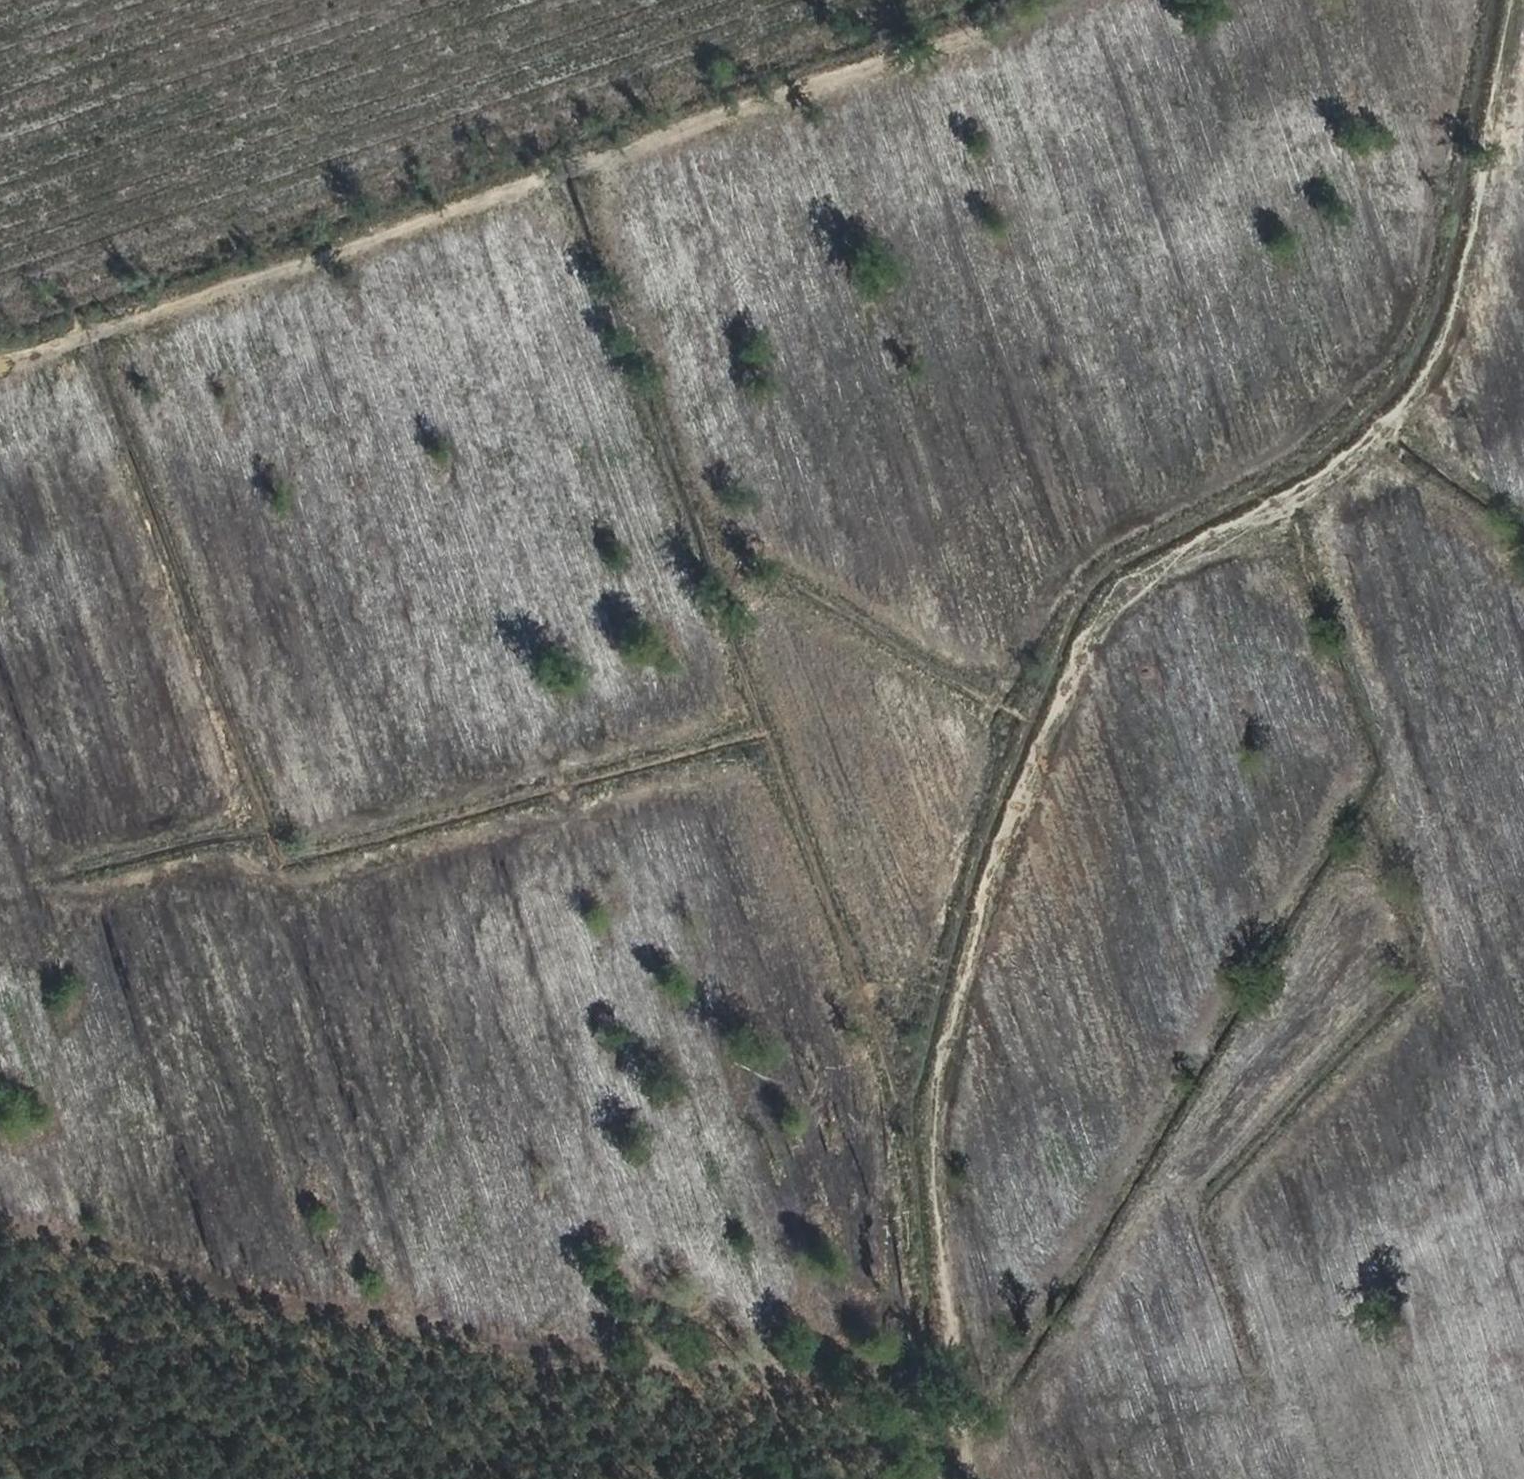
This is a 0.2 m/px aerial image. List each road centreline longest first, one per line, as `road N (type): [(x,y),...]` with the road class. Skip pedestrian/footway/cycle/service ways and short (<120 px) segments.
road 1 (track): [(965,1478),(937,1184),(938,1092),(1014,815),(1066,685),(1110,605),(1188,549),(1294,501),(1382,432),(1414,392),(1438,352),(1471,251),(1513,0)]
road 2 (track): [(1039,0),(0,350)]

